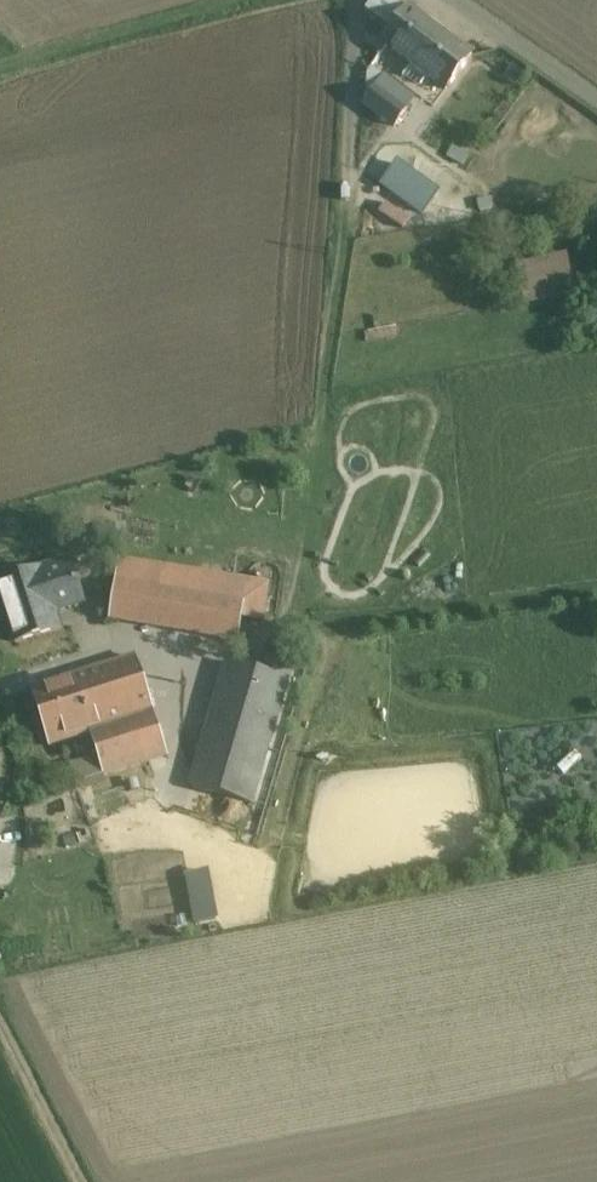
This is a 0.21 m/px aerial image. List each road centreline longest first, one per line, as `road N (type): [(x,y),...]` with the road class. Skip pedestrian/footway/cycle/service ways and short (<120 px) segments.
road 1 (track): [(357,0),(346,231),(305,559),(293,610),(277,633)]
road 2 (track): [(232,0),(0,64)]
road 3 (unclassified): [(596,103),(449,0)]

